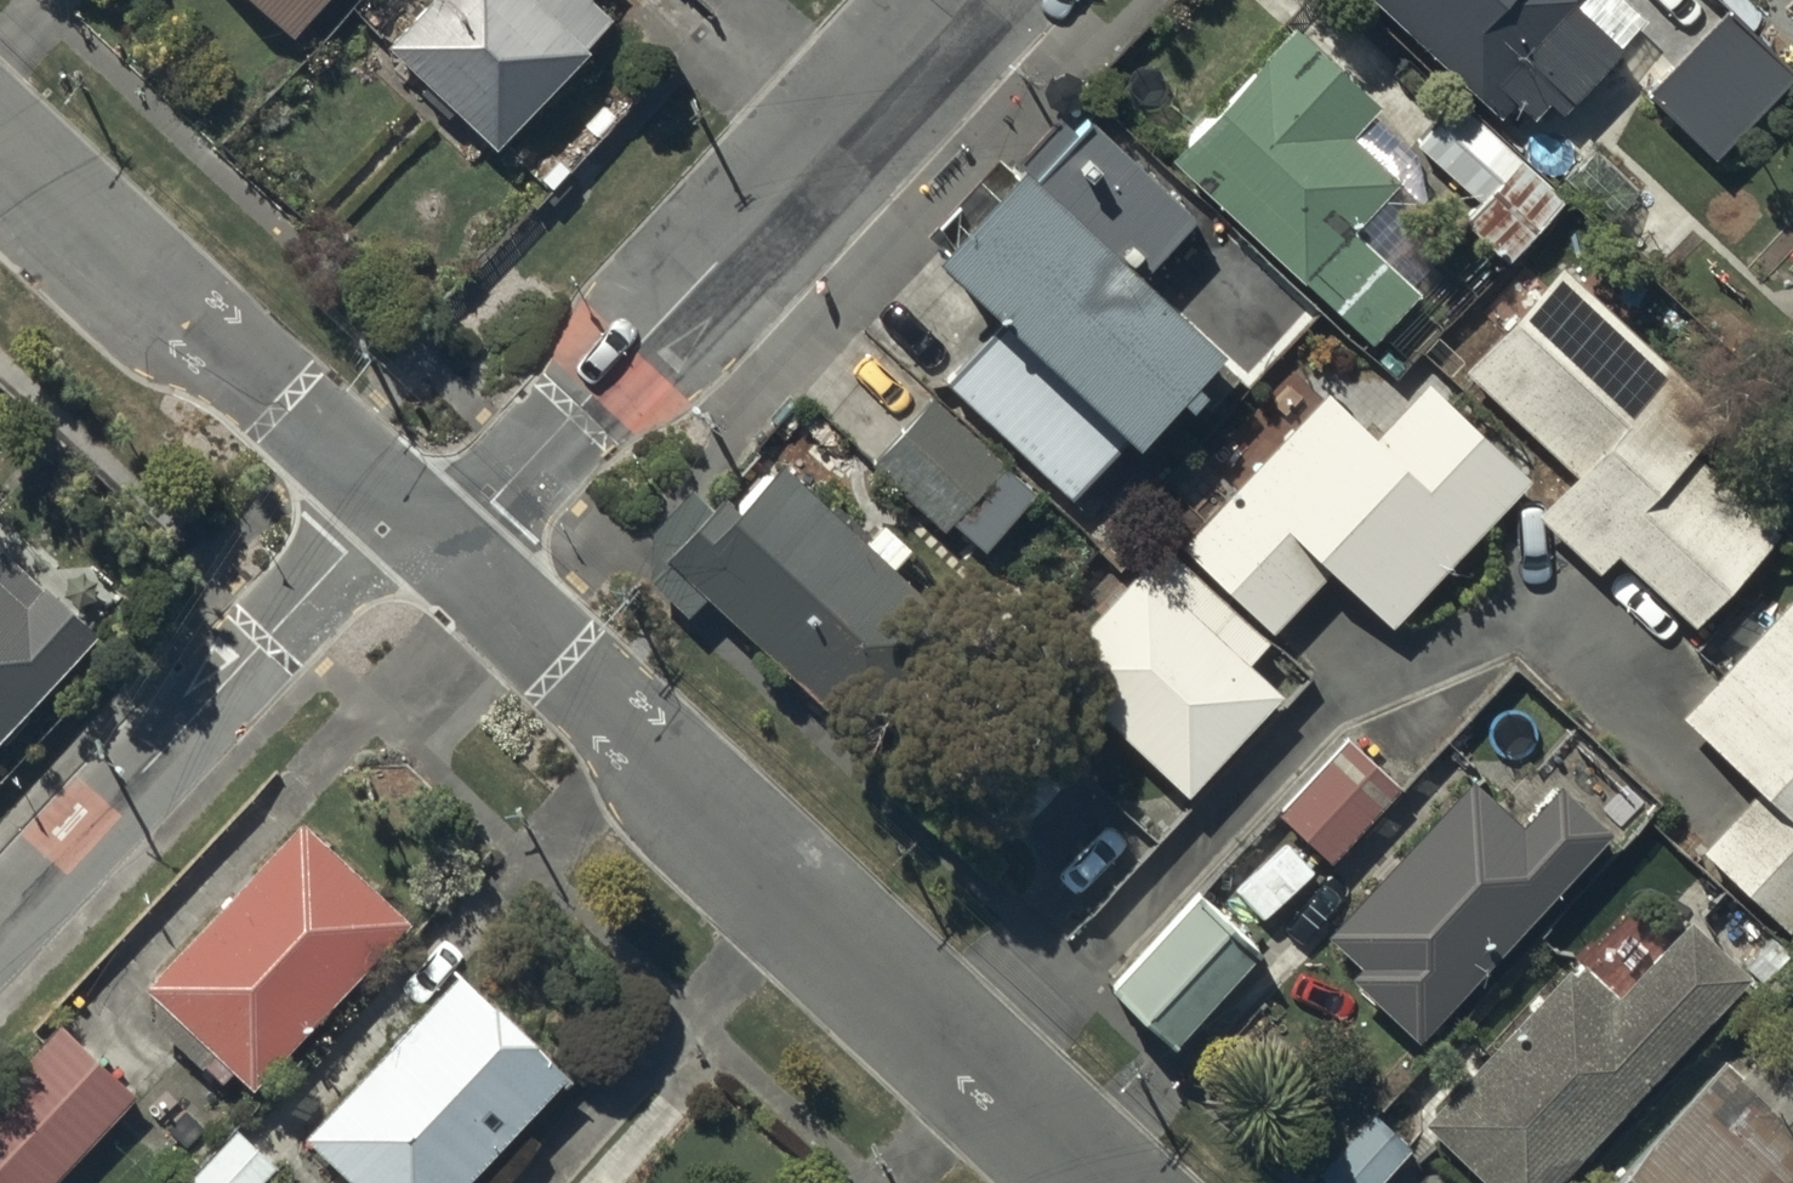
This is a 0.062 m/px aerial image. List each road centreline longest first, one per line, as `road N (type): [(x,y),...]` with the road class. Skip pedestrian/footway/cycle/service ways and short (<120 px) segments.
road 1 (residential): [(421,527),(1109,1182)]
road 2 (residential): [(957,0),(492,500),(421,527)]
road 3 (residential): [(421,527),(346,554),(0,918)]
road 4 (residential): [(0,144),(421,527)]

